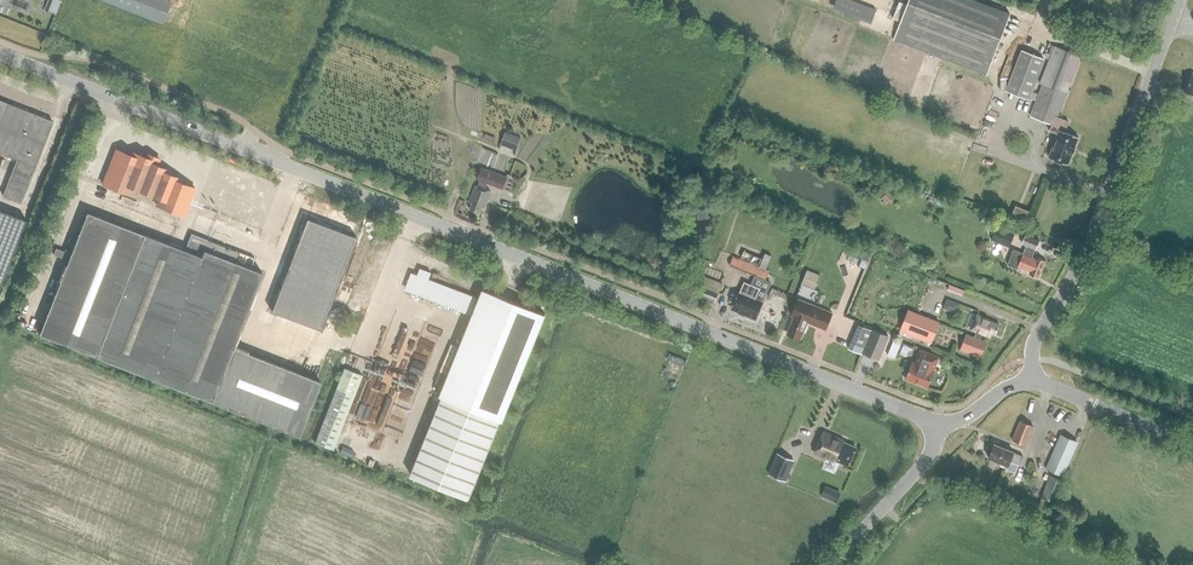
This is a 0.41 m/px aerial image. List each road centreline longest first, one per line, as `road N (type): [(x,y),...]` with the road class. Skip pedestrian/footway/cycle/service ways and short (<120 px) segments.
road 1 (tertiary): [(939,425),(0,53)]
road 2 (tertiary): [(1180,0),(1099,225),(1035,341),(1034,384)]
road 3 (tertiary): [(836,564),(928,460),(939,425)]
road 4 (tertiary): [(1192,443),(1034,384)]

